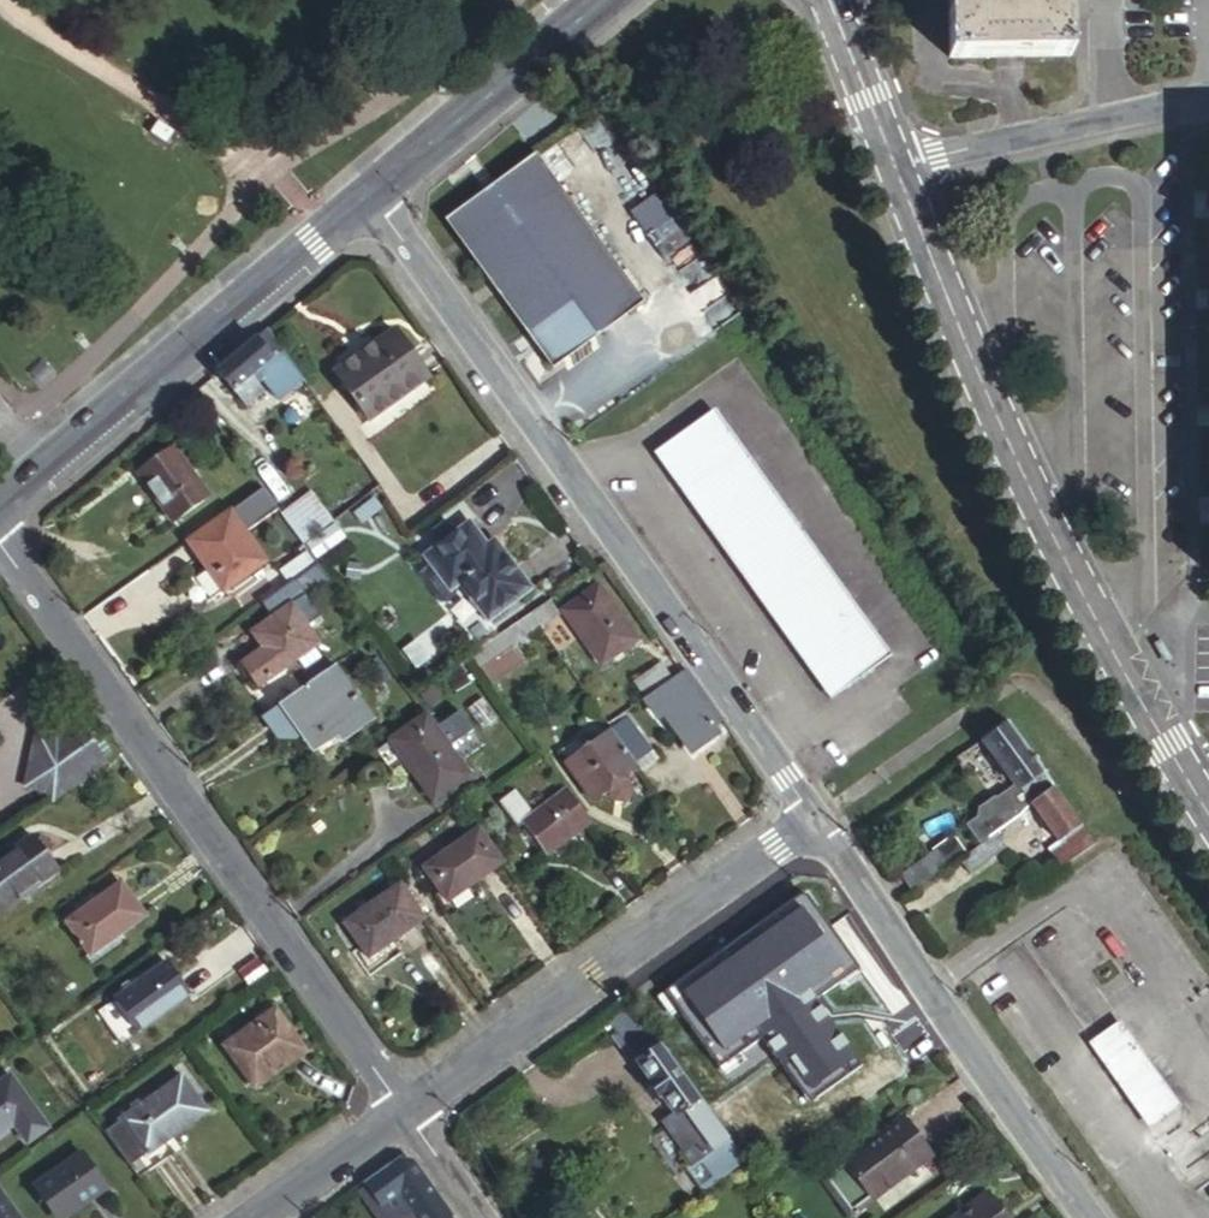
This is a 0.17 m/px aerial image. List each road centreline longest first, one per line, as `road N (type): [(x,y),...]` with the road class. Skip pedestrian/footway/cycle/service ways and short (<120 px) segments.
road 1 (residential): [(377,188),(809,821)]
road 2 (residential): [(887,165),(1071,572),(1208,816)]
road 3 (residential): [(408,1104),(0,534)]
road 4 (tertiary): [(0,505),(377,188)]
road 5 (residential): [(408,1104),(809,821)]
road 6 (residential): [(809,821),(1092,1217)]
road 7 (residential): [(887,165),(1208,92)]
road 8 (tertiary): [(377,188),(600,0)]
road 9 (residential): [(249,1217),(408,1104)]
road 10 (residential): [(822,0),(887,165)]
road 11 (residential): [(490,1217),(408,1104)]

